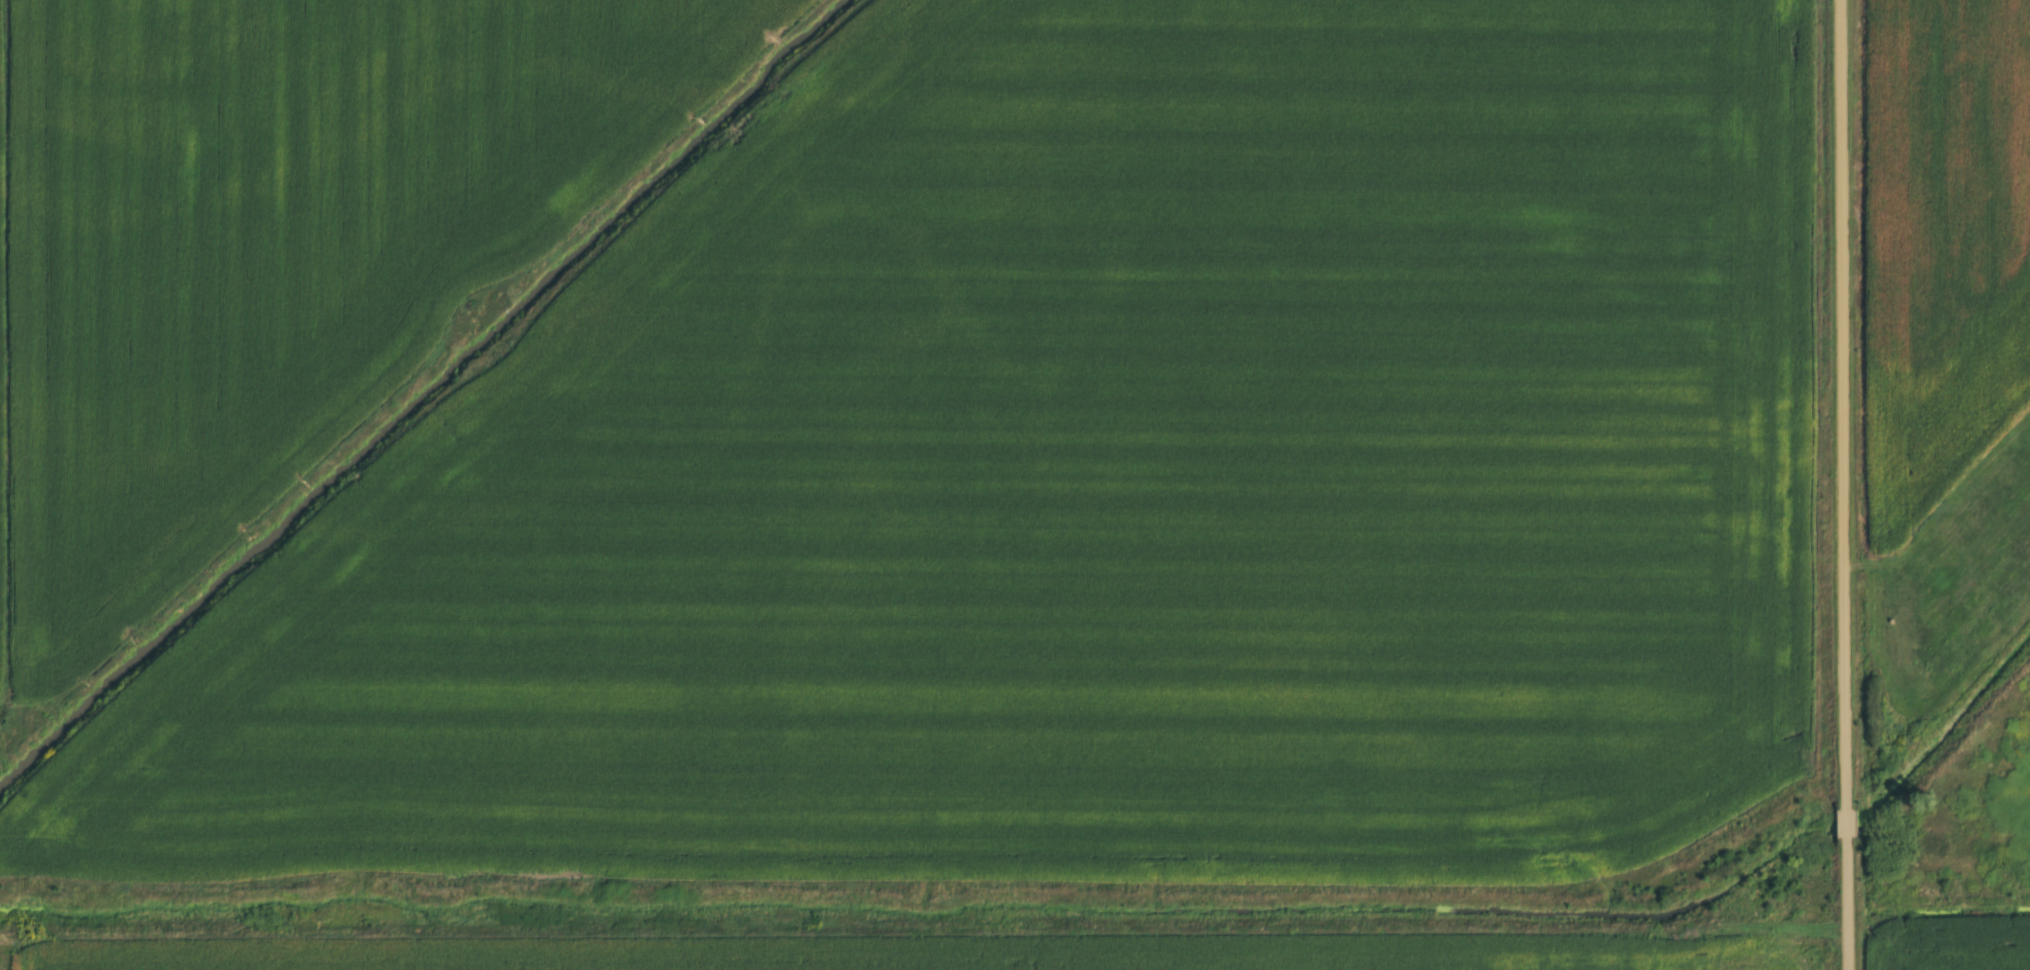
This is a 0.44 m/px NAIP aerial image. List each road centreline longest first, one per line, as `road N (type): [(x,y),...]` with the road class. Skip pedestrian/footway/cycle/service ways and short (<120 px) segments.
road 1 (residential): [(1847,805),(1843,0)]
road 2 (residential): [(1848,969),(1847,839)]

